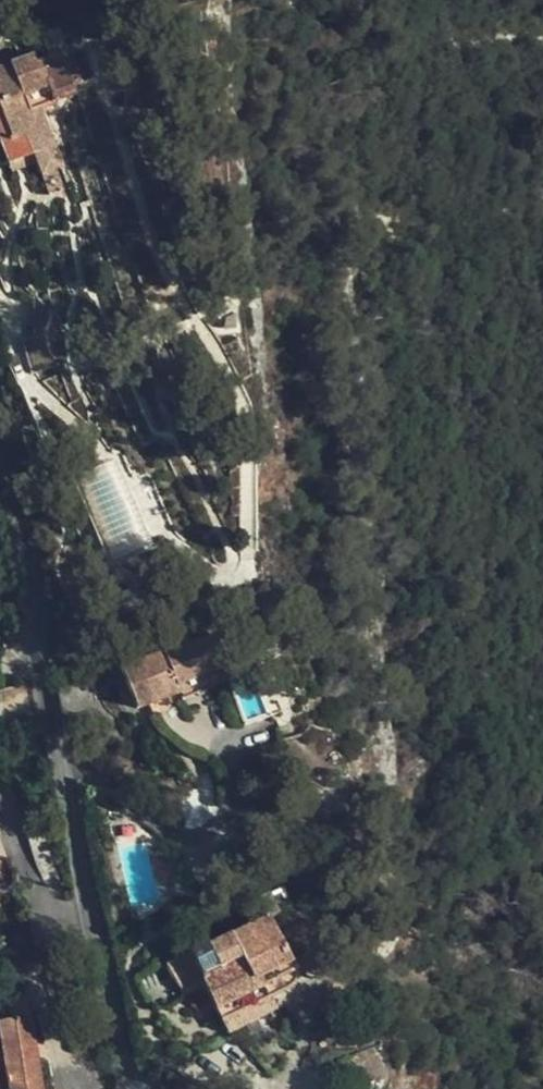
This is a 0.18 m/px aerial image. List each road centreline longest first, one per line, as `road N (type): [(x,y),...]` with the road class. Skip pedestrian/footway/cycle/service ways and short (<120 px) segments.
road 1 (residential): [(134,1088),(91,918),(0,466)]

